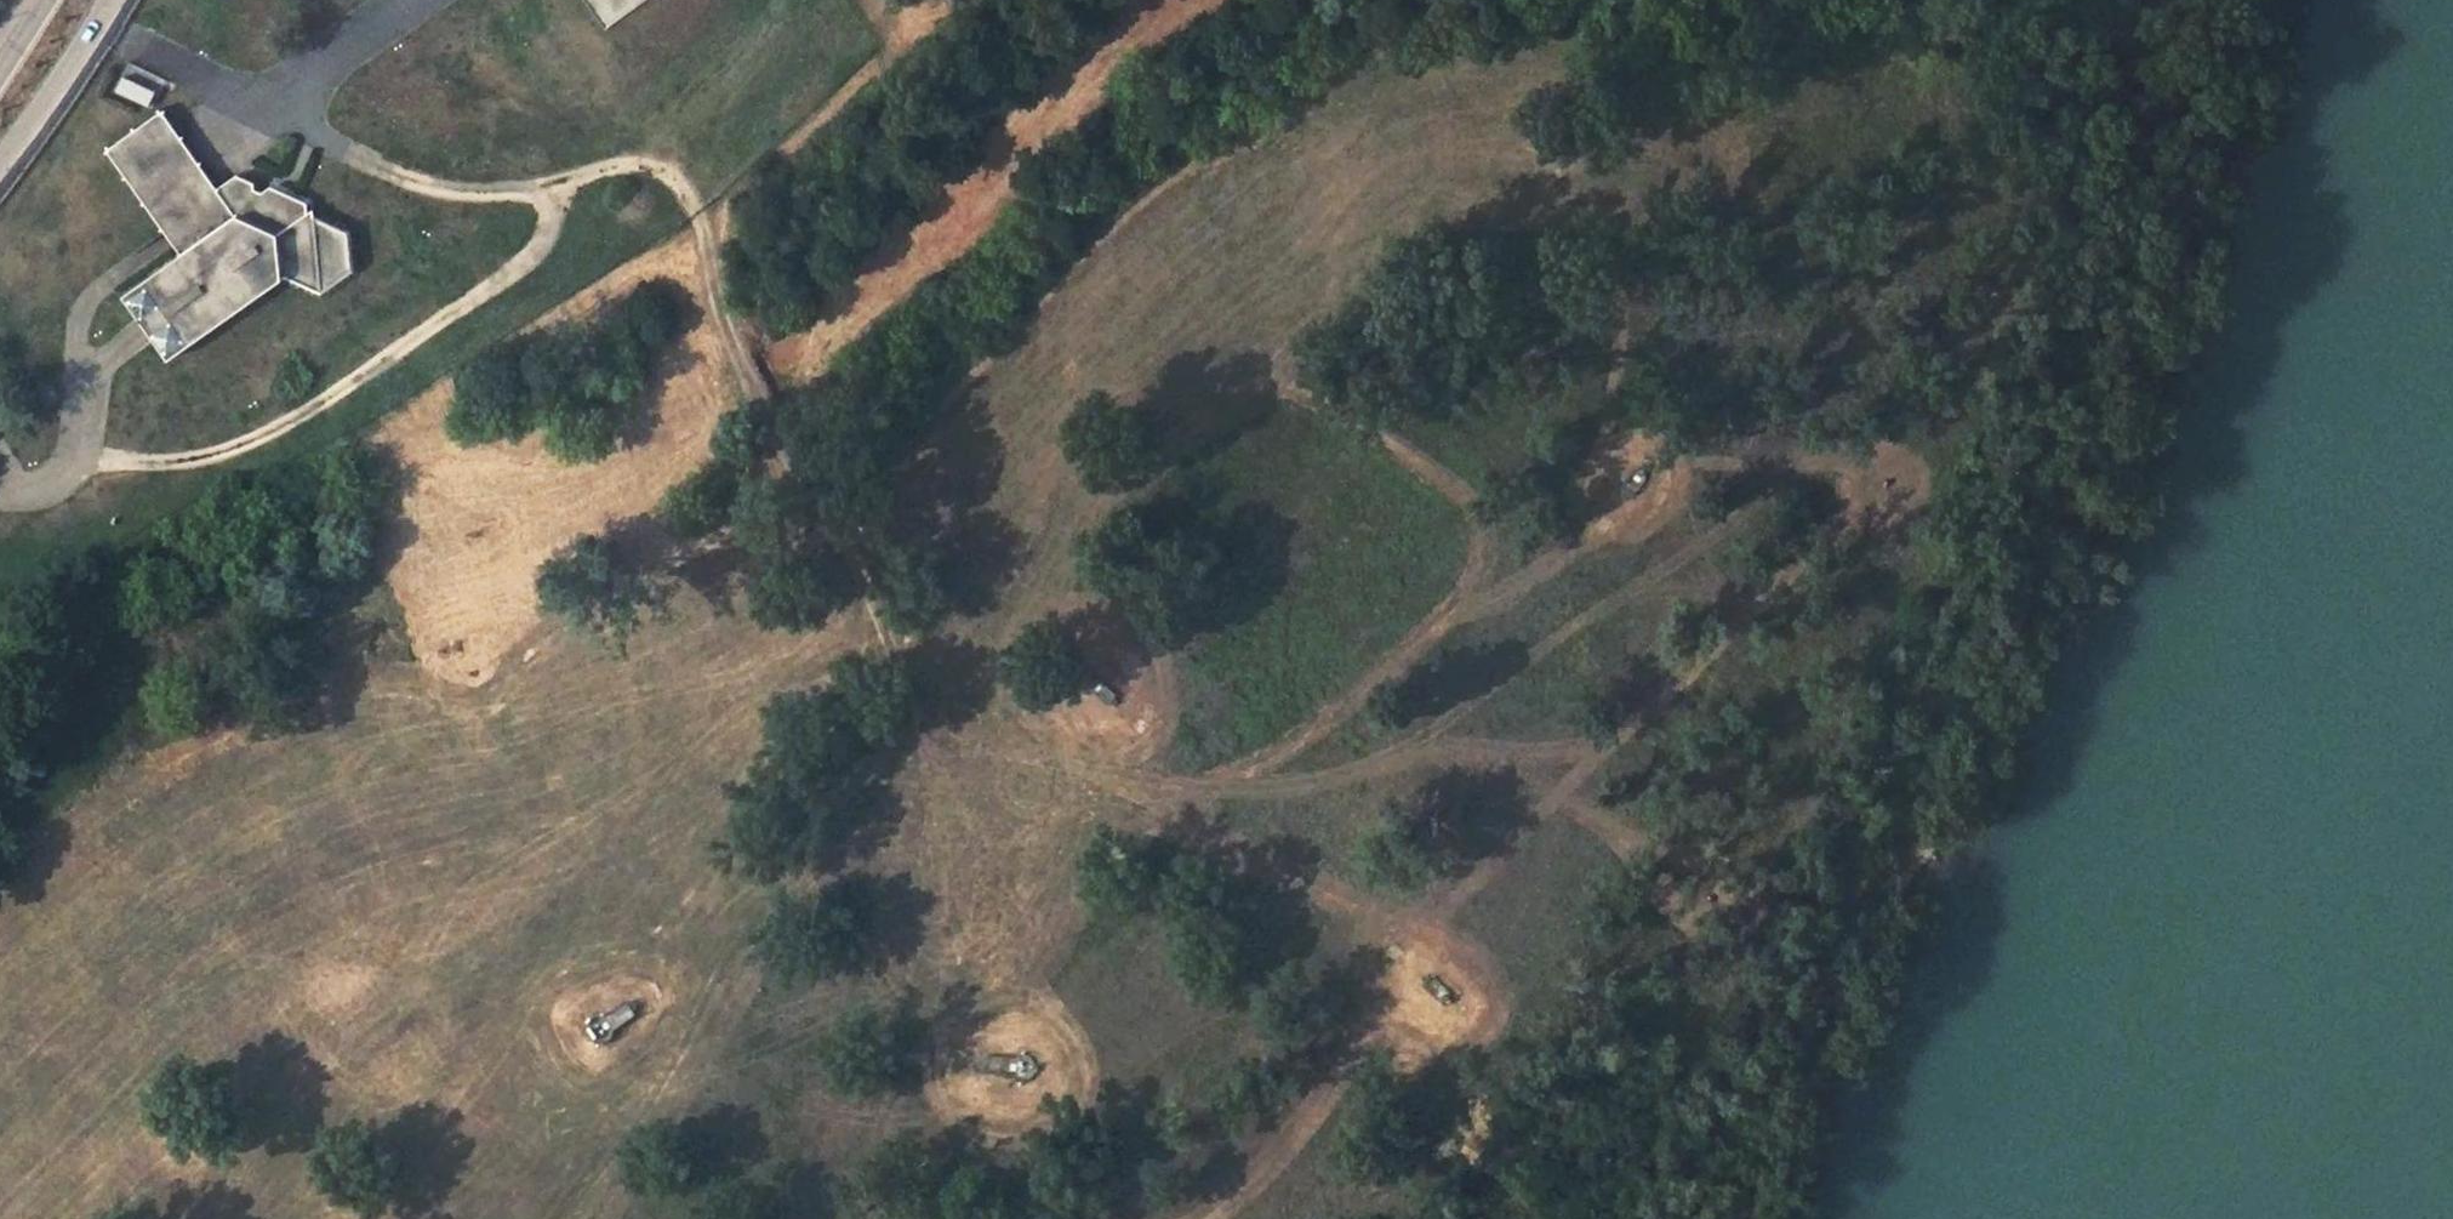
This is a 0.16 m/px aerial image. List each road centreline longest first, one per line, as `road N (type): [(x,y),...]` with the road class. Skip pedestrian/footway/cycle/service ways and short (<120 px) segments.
road 1 (track): [(911,697),(959,737),(1029,762),(1171,785),(1279,788),(1350,775),(1400,748),(1487,643),(1669,489)]
road 2 (track): [(560,1218),(630,1141),(749,945),(826,836),(901,761),(915,728)]
road 3 (track): [(82,457),(98,466),(165,467),(229,454),(295,425),(519,273),(558,224),(556,192)]
road 4 (track): [(915,728),(885,623),(733,353),(694,214)]
road 5 (track): [(915,728),(913,798),(885,902),(837,1020),(784,1218)]
road 6 (track): [(377,166),(452,191),(504,196),(556,192),(644,166),(672,176),(694,214)]
road 7 (tertiary): [(0,159),(116,0)]

